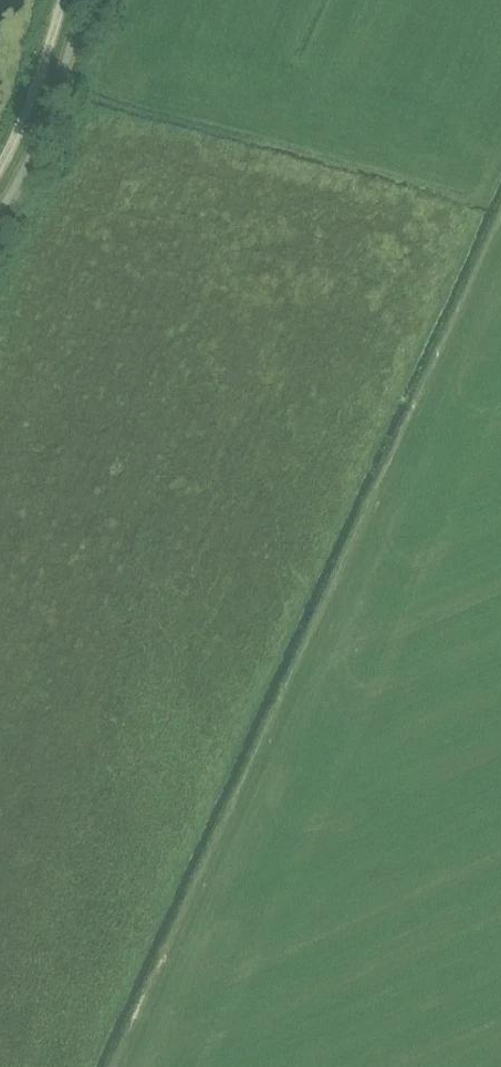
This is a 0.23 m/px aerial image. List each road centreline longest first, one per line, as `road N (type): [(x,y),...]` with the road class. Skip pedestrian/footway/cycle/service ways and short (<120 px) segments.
road 1 (track): [(0,166),(25,126),(59,0)]

